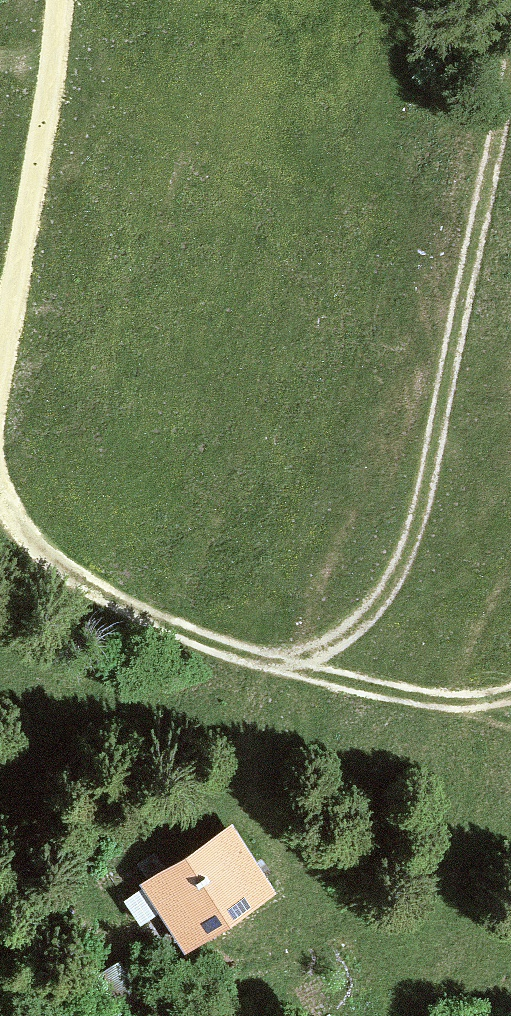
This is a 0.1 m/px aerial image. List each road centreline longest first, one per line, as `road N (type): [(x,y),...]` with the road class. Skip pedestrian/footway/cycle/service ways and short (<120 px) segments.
road 1 (track): [(510,70),(423,519),(383,597),(328,645),(261,660),(149,626),(0,509)]
road 2 (track): [(0,374),(34,198),(53,0)]
road 3 (track): [(261,660),(404,699),(510,683)]

